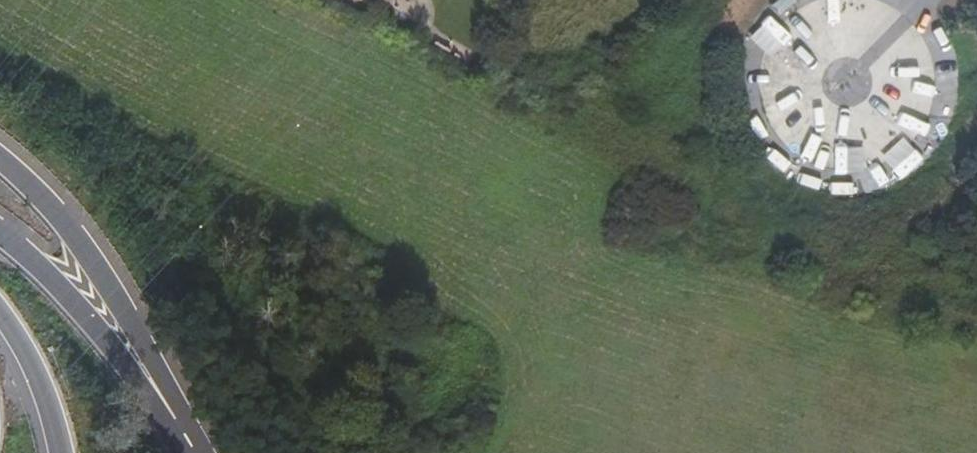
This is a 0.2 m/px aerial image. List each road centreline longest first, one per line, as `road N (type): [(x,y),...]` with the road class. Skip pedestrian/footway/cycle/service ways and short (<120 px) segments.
road 1 (motorway): [(210,452),(74,222),(0,150)]
road 2 (motorway): [(183,452),(91,316),(0,237)]
road 3 (motorway): [(0,300),(45,372),(67,452)]

